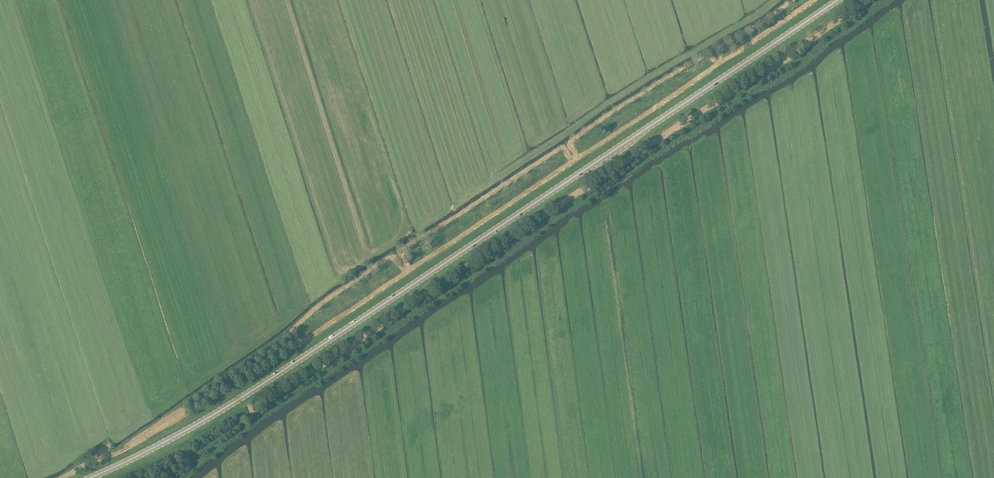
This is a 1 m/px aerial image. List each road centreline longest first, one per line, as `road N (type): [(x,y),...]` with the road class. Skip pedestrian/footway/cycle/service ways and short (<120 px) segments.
road 1 (primary): [(89,477),(246,394),(837,0)]
road 2 (track): [(178,477),(887,0)]

